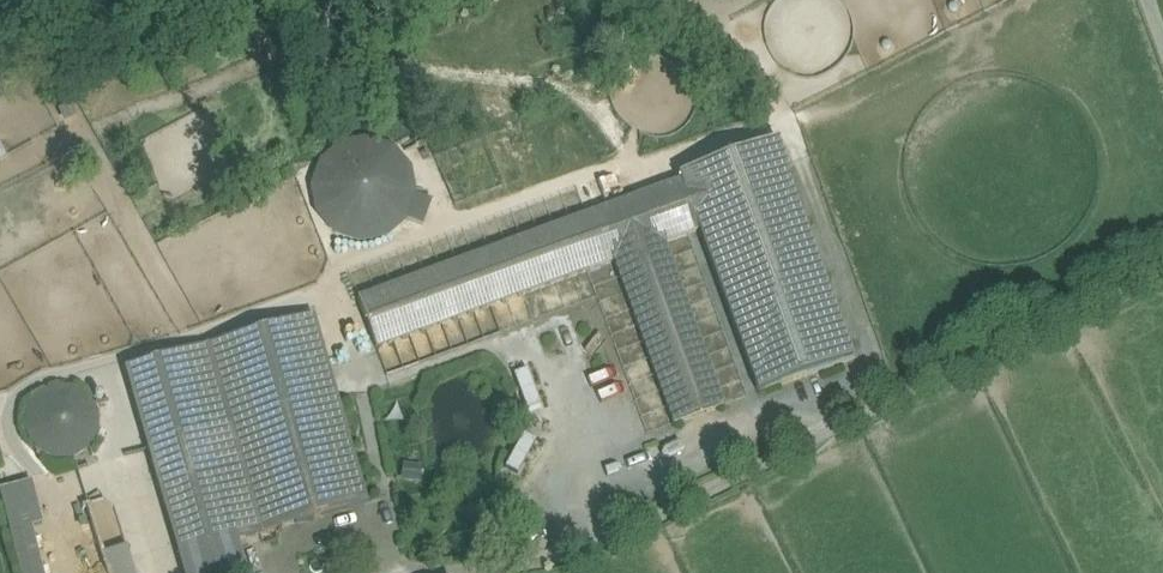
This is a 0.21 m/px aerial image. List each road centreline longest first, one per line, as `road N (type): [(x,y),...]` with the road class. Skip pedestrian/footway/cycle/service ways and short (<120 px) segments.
road 1 (track): [(462,562),(583,553),(1162,270)]
road 2 (track): [(583,553),(573,472),(587,417),(566,362)]

